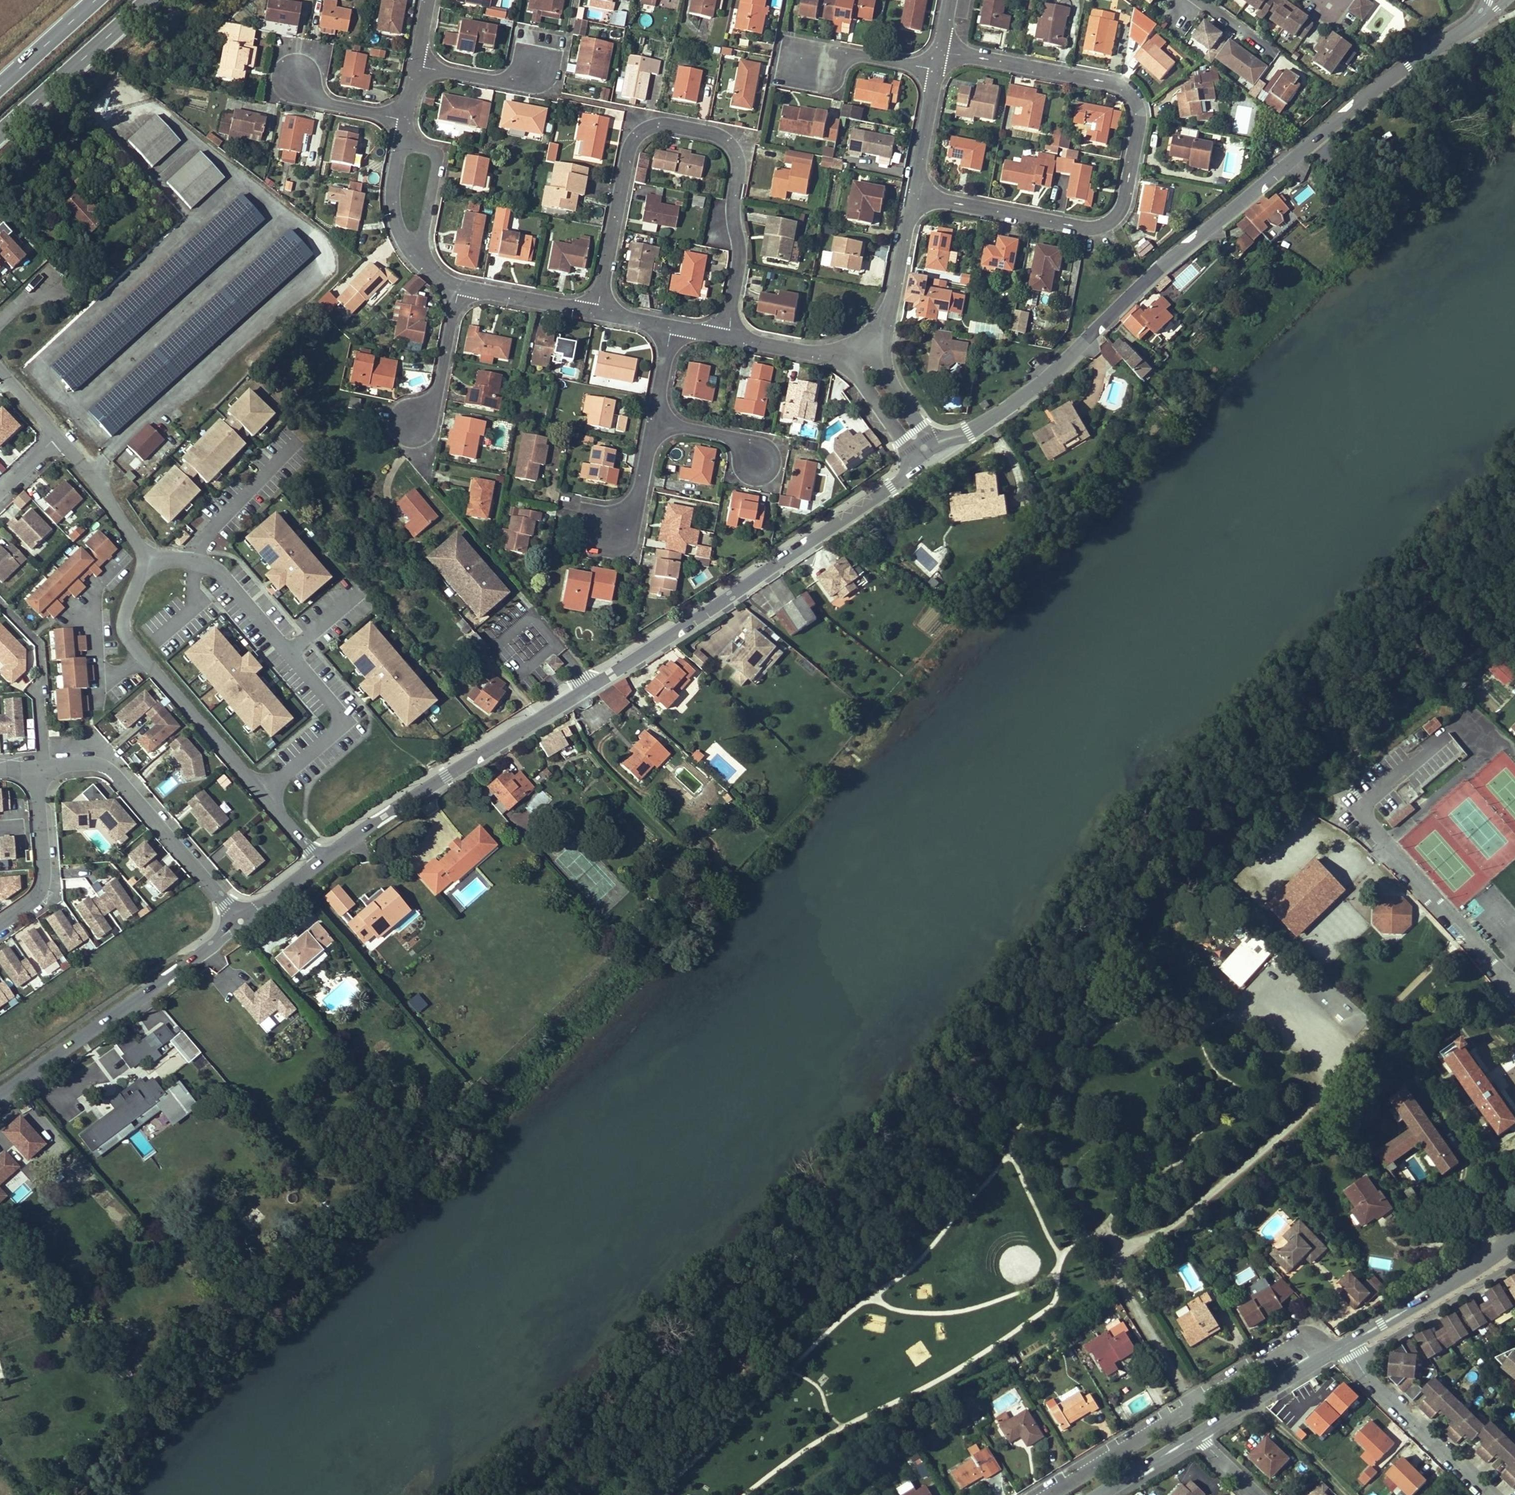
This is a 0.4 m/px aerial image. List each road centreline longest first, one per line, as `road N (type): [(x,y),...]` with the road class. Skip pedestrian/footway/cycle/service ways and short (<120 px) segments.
road 1 (unclassified): [(319,860),(891,487),(917,462)]
road 2 (unclassified): [(934,447),(970,434),(1022,396),(1306,145),(1493,6)]
road 3 (residential): [(912,192),(1093,228),(1115,221),(1123,207),(1138,108),(1120,81),(939,49)]
road 4 (residential): [(597,313),(633,137),(665,123),(727,139),(736,150),(731,211),(738,255),(728,340)]
road 5 (residential): [(260,787),(340,723),(190,556),(144,555)]
road 6 (residential): [(1047,1494),(1293,1341),(1313,1367)]
road 7 (unclassified): [(0,1094),(241,921)]
road 8 (residential): [(144,555),(128,629),(260,787)]
road 9 (residential): [(241,921),(118,779),(90,767),(46,770)]
road 10 (residential): [(1348,1345),(1366,1377),(1487,1494)]
road 11 (residential): [(403,116),(391,211),(434,276),(458,287)]
road 12 (primary): [(0,129),(149,0)]
road 13 (tertiary): [(1514,1239),(1348,1345)]
road 14 (unclassified): [(1514,986),(1384,841)]
road 15 (residential): [(46,770),(39,645),(0,604)]
road 16 (residential): [(0,925),(46,882),(38,771)]
road 17 (residential): [(867,340),(887,327),(912,192)]
road 18 (residential): [(56,433),(144,555)]
road 19 (residential): [(535,53),(529,85),(414,64)]
road 20 (residential): [(424,425),(458,287)]
road 21 (residential): [(458,287),(597,313)]
road 22 (tertiary): [(1313,1367),(1196,1441)]
road 23 (residential): [(606,532),(628,530),(652,424)]
road 24 (residential): [(846,354),(917,462)]
road 25 (residential): [(912,192),(936,66)]
road 26 (residential): [(934,447),(867,340)]
road 27 (residential): [(812,64),(856,56),(936,66)]
road 28 (primary): [(93,0),(0,84)]
road 29 (residential): [(652,424),(735,438),(751,446),(756,468)]
road 30 (residential): [(403,116),(317,101),(295,75)]

